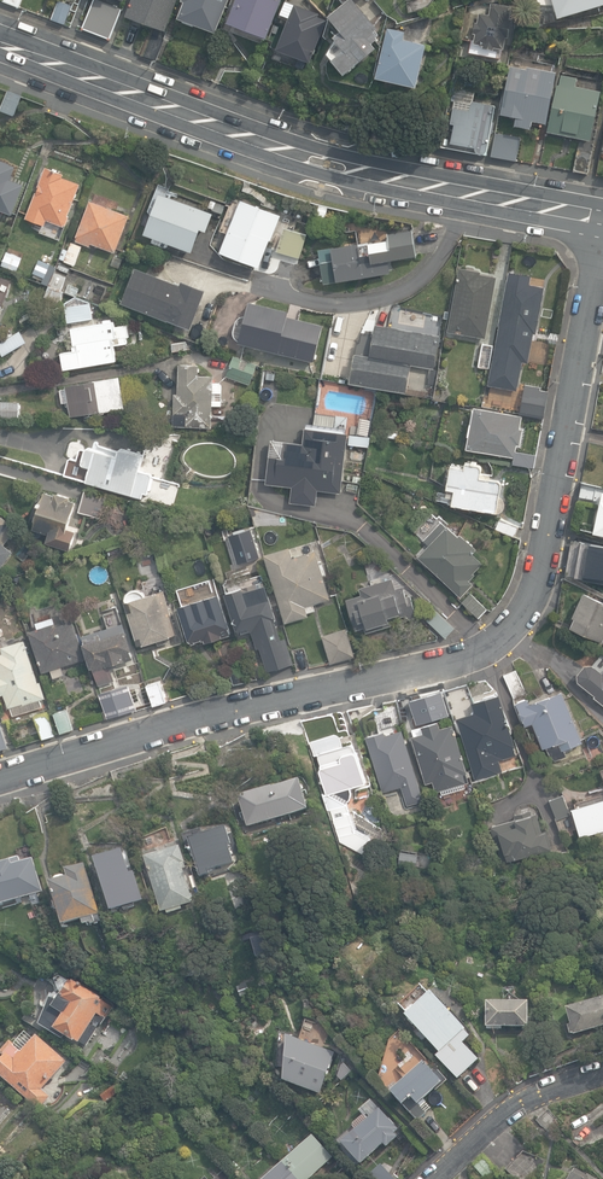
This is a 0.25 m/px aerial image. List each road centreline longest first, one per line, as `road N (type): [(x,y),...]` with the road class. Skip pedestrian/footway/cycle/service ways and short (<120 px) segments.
road 1 (residential): [(0,775),(184,722),(458,664),(504,637),(533,590),(602,247)]
road 2 (secondary): [(0,43),(347,170),(602,219)]
road 3 (residential): [(436,1178),(508,1110),(602,1073)]

